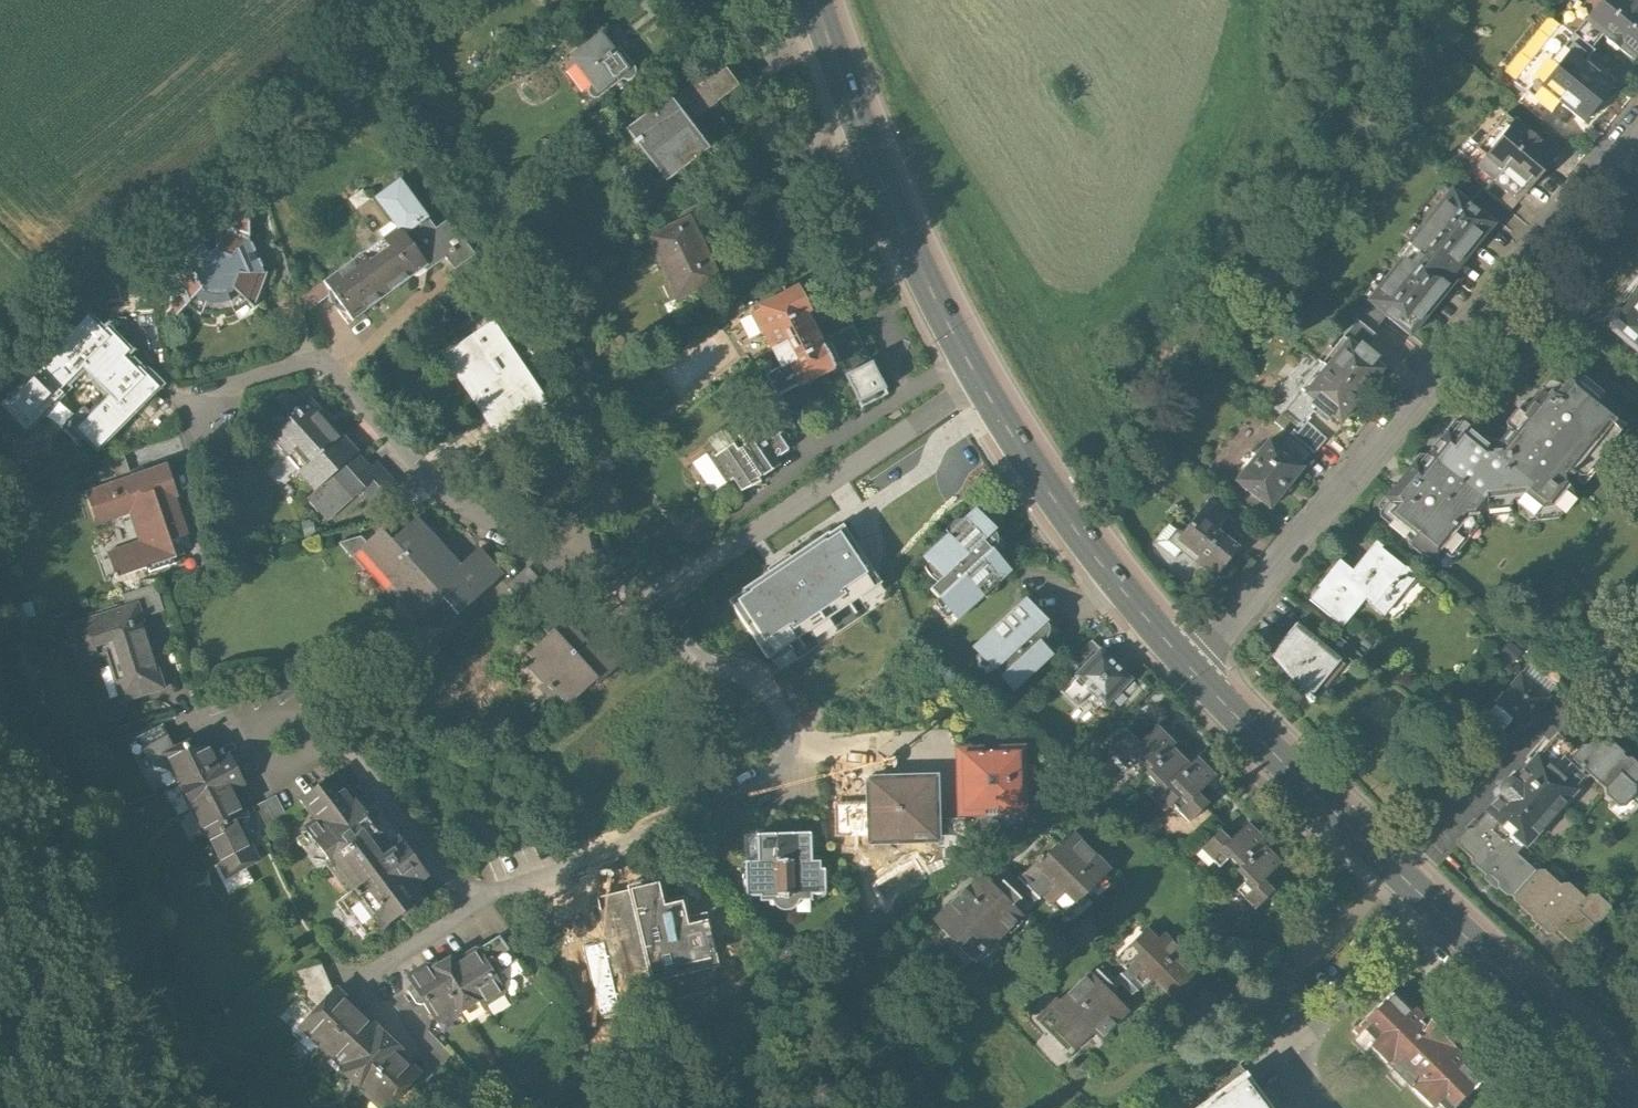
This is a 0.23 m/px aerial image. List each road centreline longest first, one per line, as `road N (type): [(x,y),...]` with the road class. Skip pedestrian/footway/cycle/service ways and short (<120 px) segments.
road 1 (primary): [(815,0),(893,210),(980,384),(1061,508),(1194,669)]
road 2 (residential): [(1194,669),(1637,138)]
road 3 (primary): [(1194,669),(1637,1100)]

